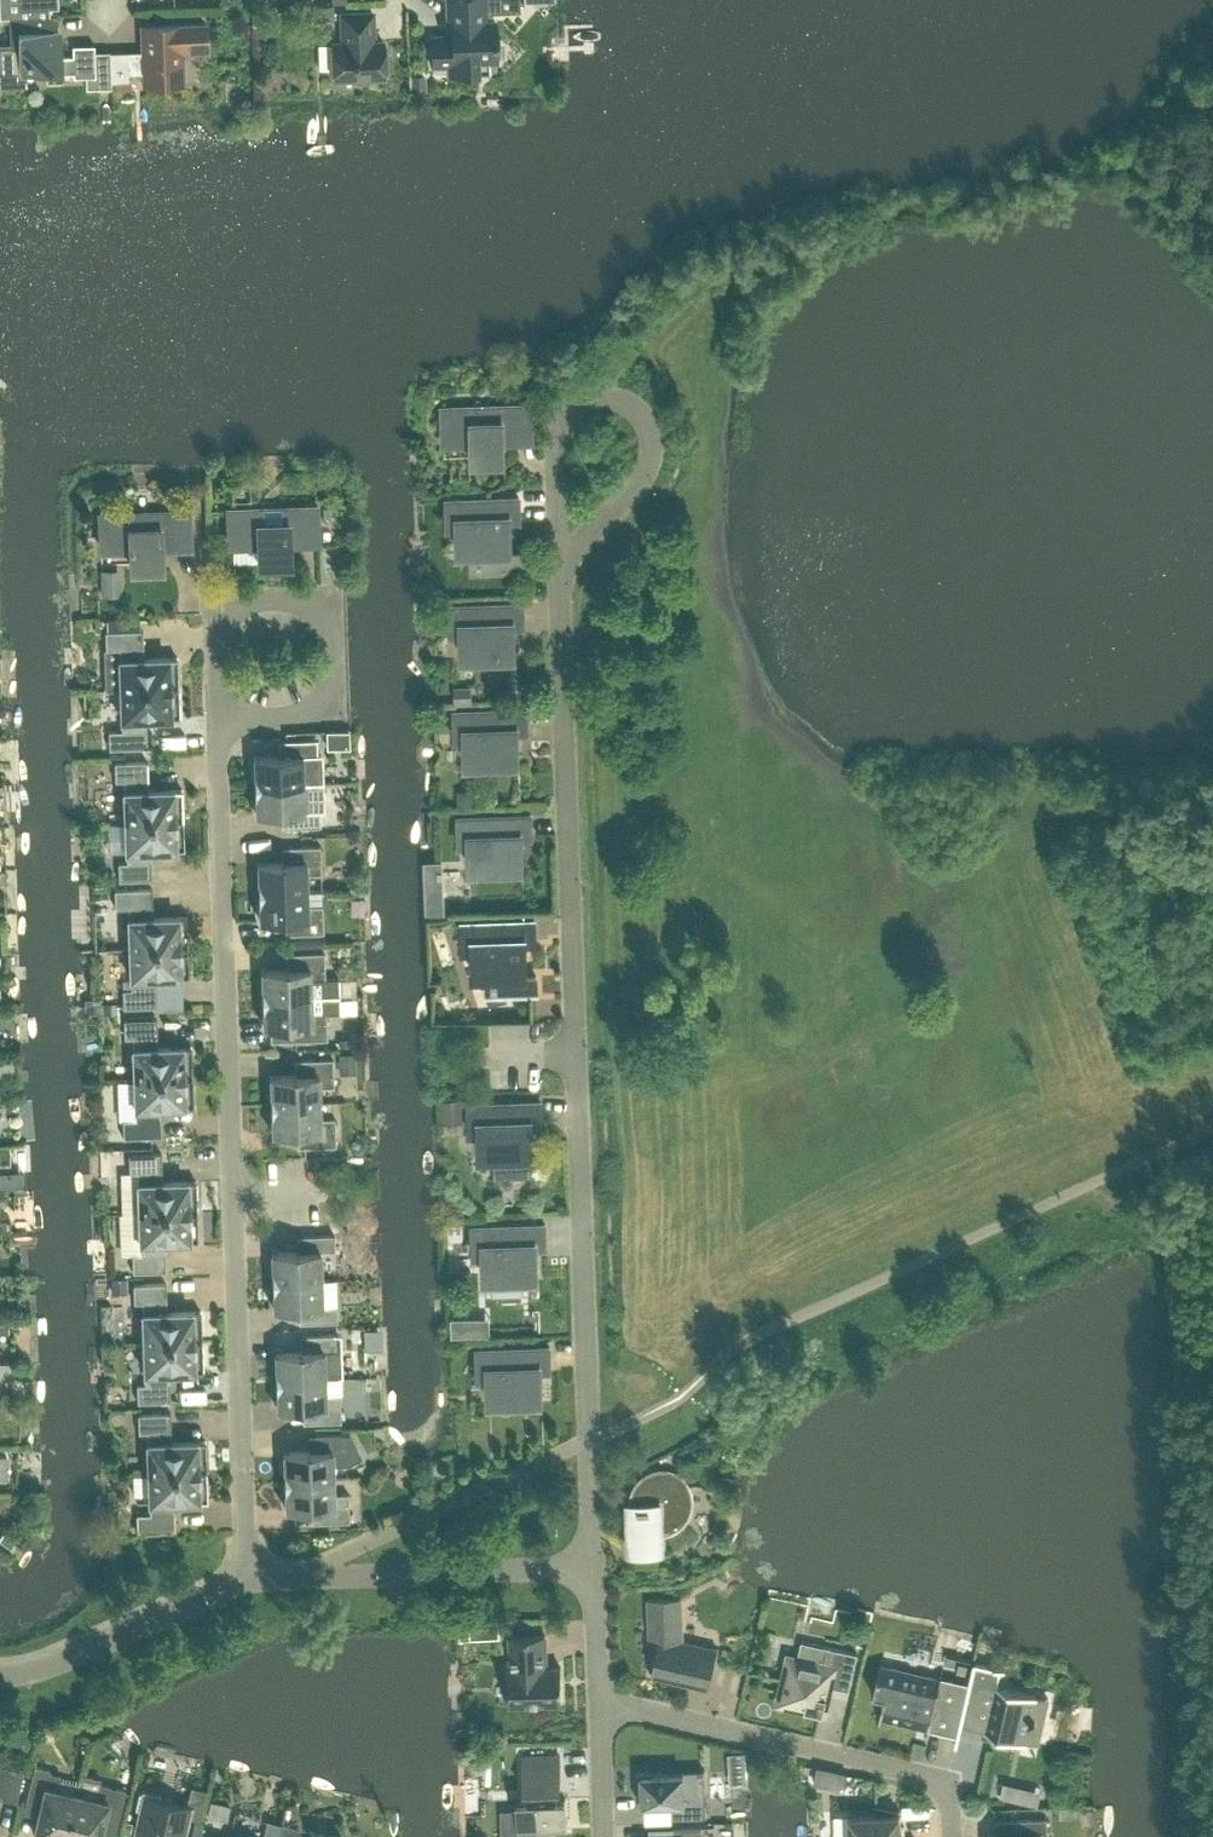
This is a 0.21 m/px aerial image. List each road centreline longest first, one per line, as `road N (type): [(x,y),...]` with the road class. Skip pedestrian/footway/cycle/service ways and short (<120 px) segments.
road 1 (residential): [(560,566),(596,1567)]
road 2 (residential): [(246,1578),(216,717)]
road 3 (residential): [(953,1836),(952,1800),(932,1778),(599,1704)]
road 4 (residential): [(596,1567),(246,1578)]
road 5 (residential): [(216,717),(213,625),(238,597),(309,595),(331,614),(335,691)]
road 6 (residential): [(560,566),(639,480),(653,435),(641,411),(615,397),(586,394),(568,406)]
road 7 (residential): [(246,1578),(28,1673),(0,1674)]
road 8 (residential): [(568,406),(555,428),(560,566)]
road 9 (residential): [(596,1567),(599,1704)]
road 10 (residential): [(599,1704),(603,1836)]
road 11 (residential): [(335,691),(315,714),(216,717)]

